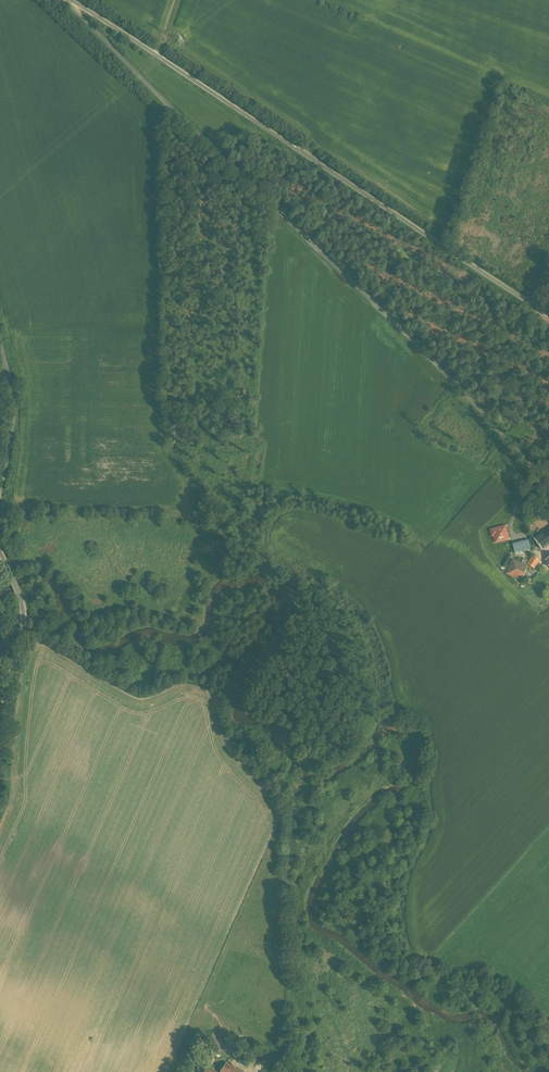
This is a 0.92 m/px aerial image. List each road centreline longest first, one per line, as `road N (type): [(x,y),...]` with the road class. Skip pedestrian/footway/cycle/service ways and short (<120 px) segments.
road 1 (unclassified): [(65,0),(493,418),(548,494)]
road 2 (unclassified): [(68,0),(537,307)]
road 3 (unclassified): [(0,734),(24,618),(0,544)]
road 4 (unclassified): [(0,485),(15,398),(0,342)]

